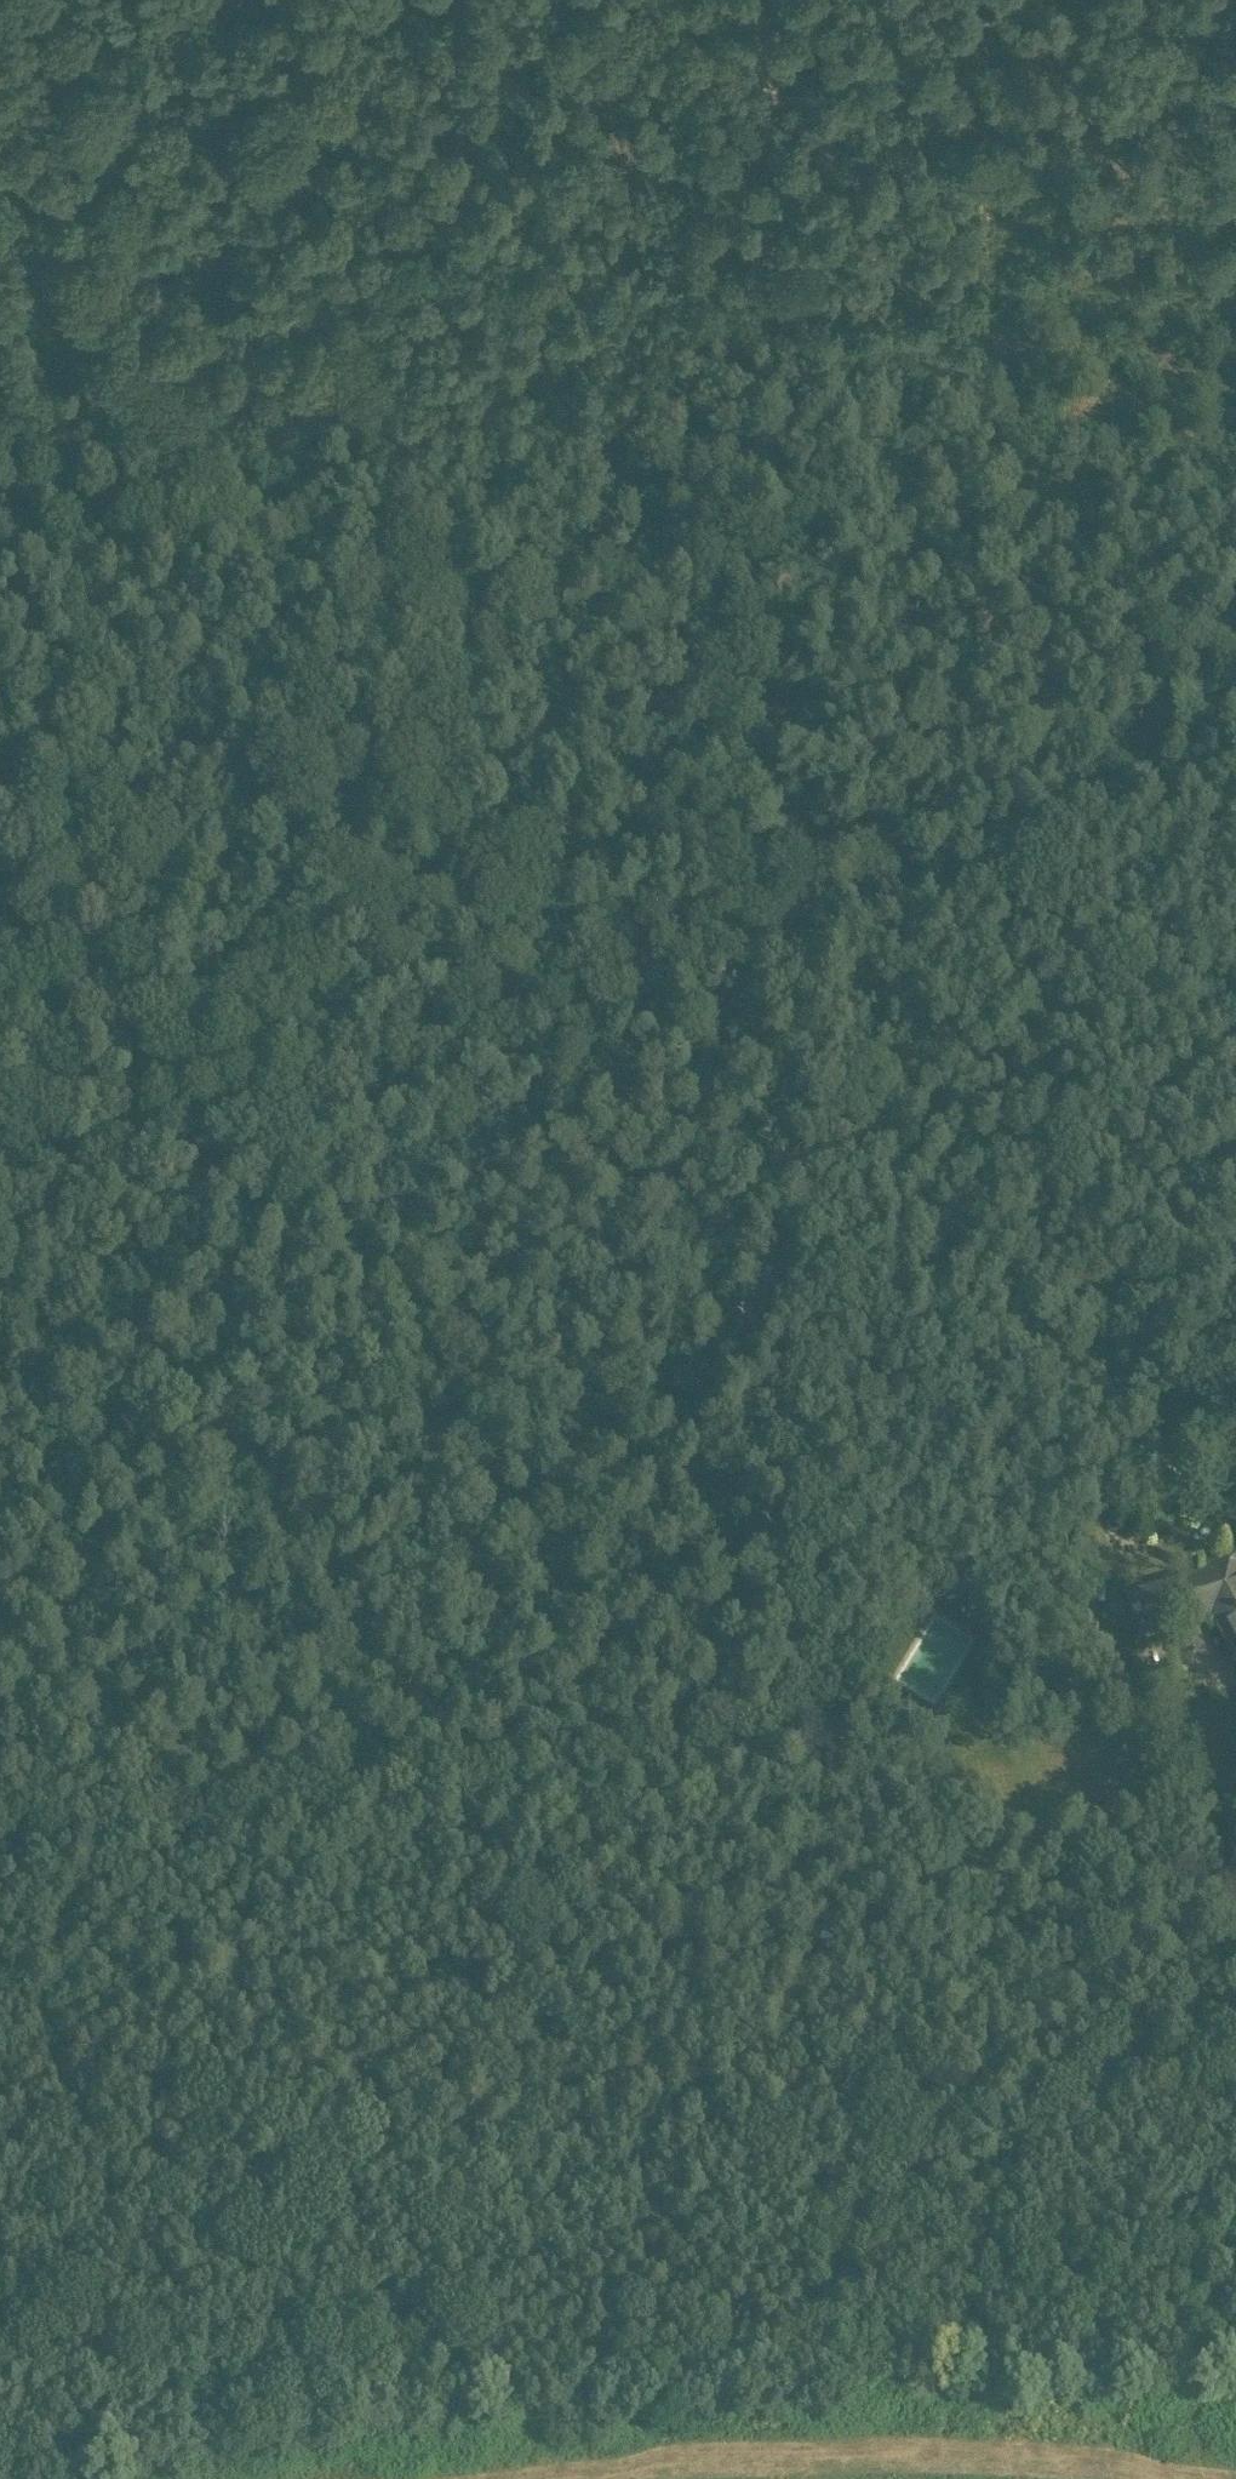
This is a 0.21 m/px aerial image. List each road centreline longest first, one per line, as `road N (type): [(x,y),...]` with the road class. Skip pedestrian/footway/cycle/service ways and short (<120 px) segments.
road 1 (track): [(0,1230),(1235,776)]
road 2 (track): [(0,196),(768,55),(928,38),(1000,55),(1074,10),(1111,0)]
road 3 (track): [(0,232),(195,1158)]
road 4 (track): [(768,55),(781,944)]
road 5 (track): [(1235,1441),(1127,1474),(1080,1498),(1068,1518),(1068,1564),(1082,1586)]

